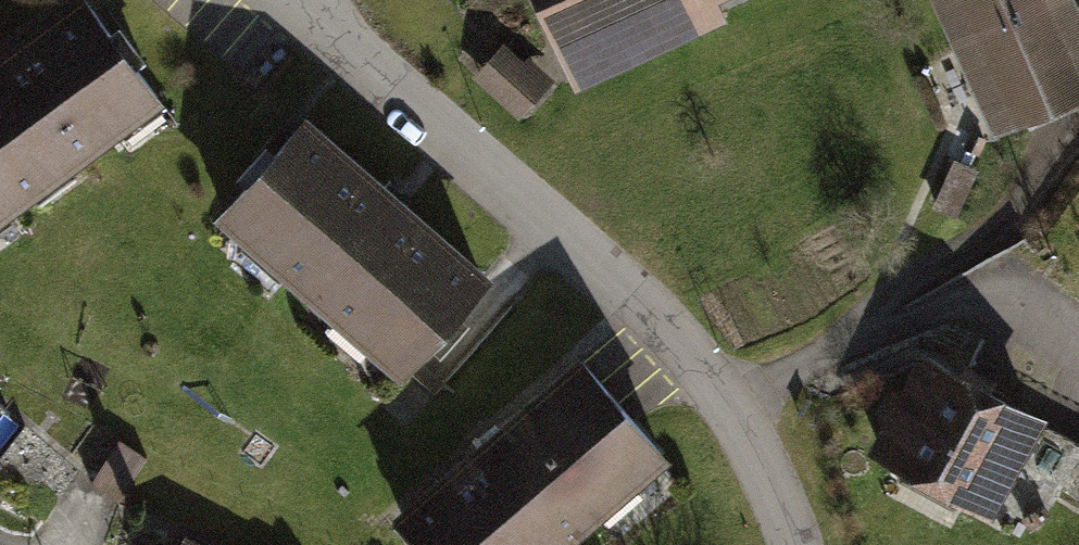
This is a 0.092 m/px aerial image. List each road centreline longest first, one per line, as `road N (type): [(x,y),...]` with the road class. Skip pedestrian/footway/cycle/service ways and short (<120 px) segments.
road 1 (residential): [(777,544),(715,397),(604,273),(293,0)]

